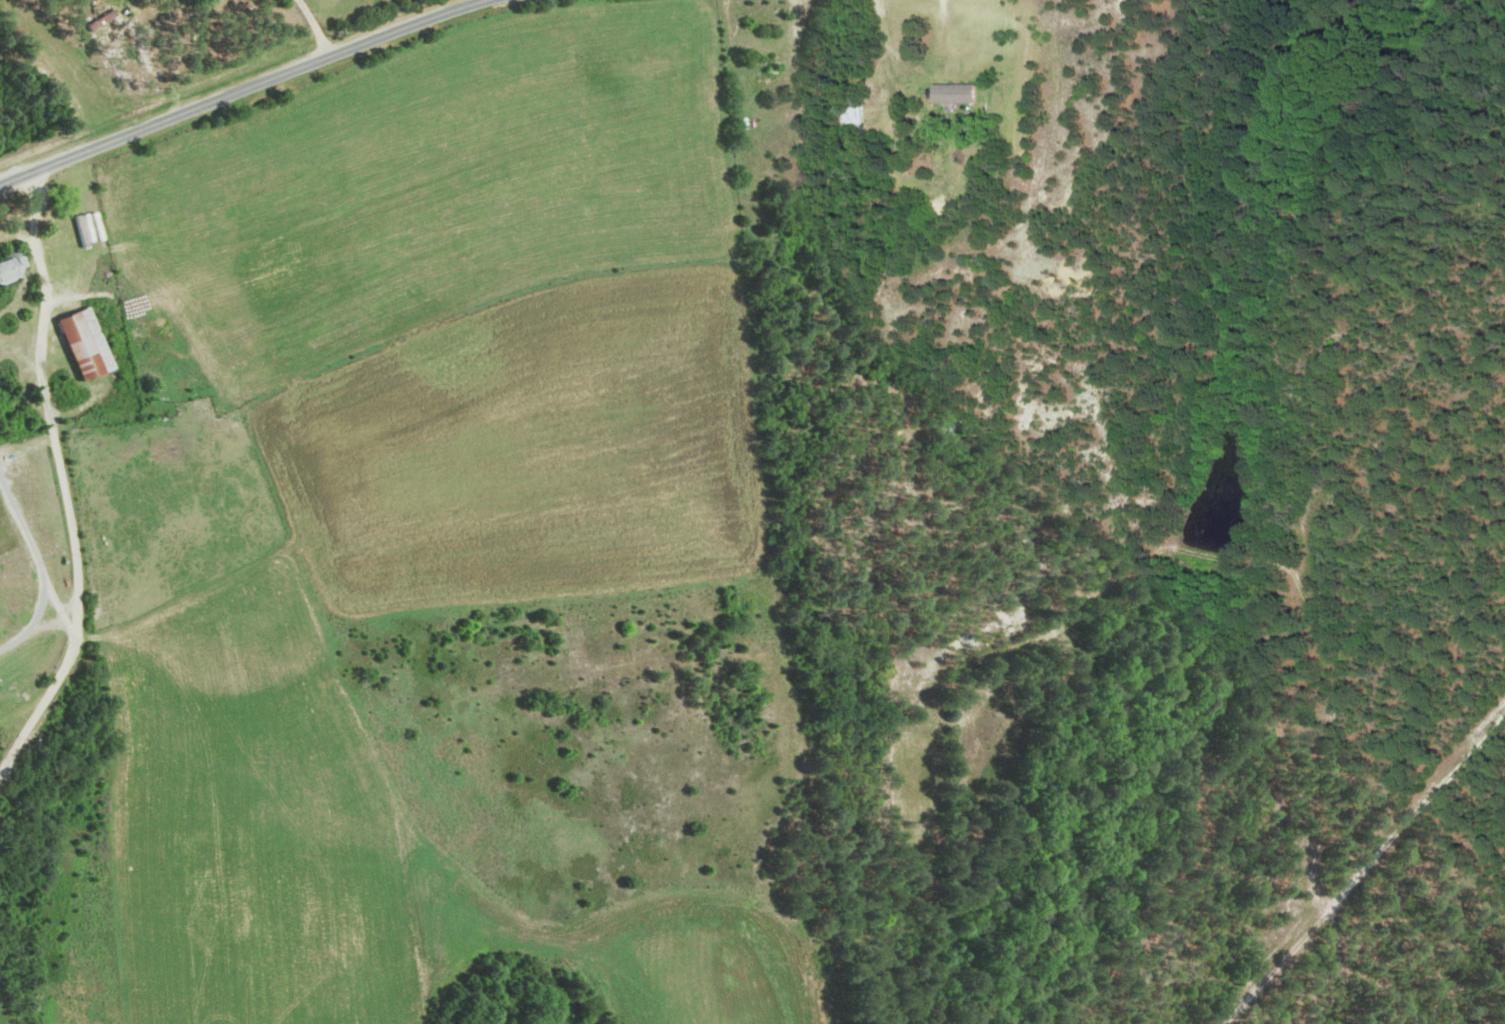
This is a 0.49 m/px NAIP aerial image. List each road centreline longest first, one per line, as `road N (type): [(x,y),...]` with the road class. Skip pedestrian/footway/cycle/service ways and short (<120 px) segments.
road 1 (tertiary): [(490,0),(0,188)]

